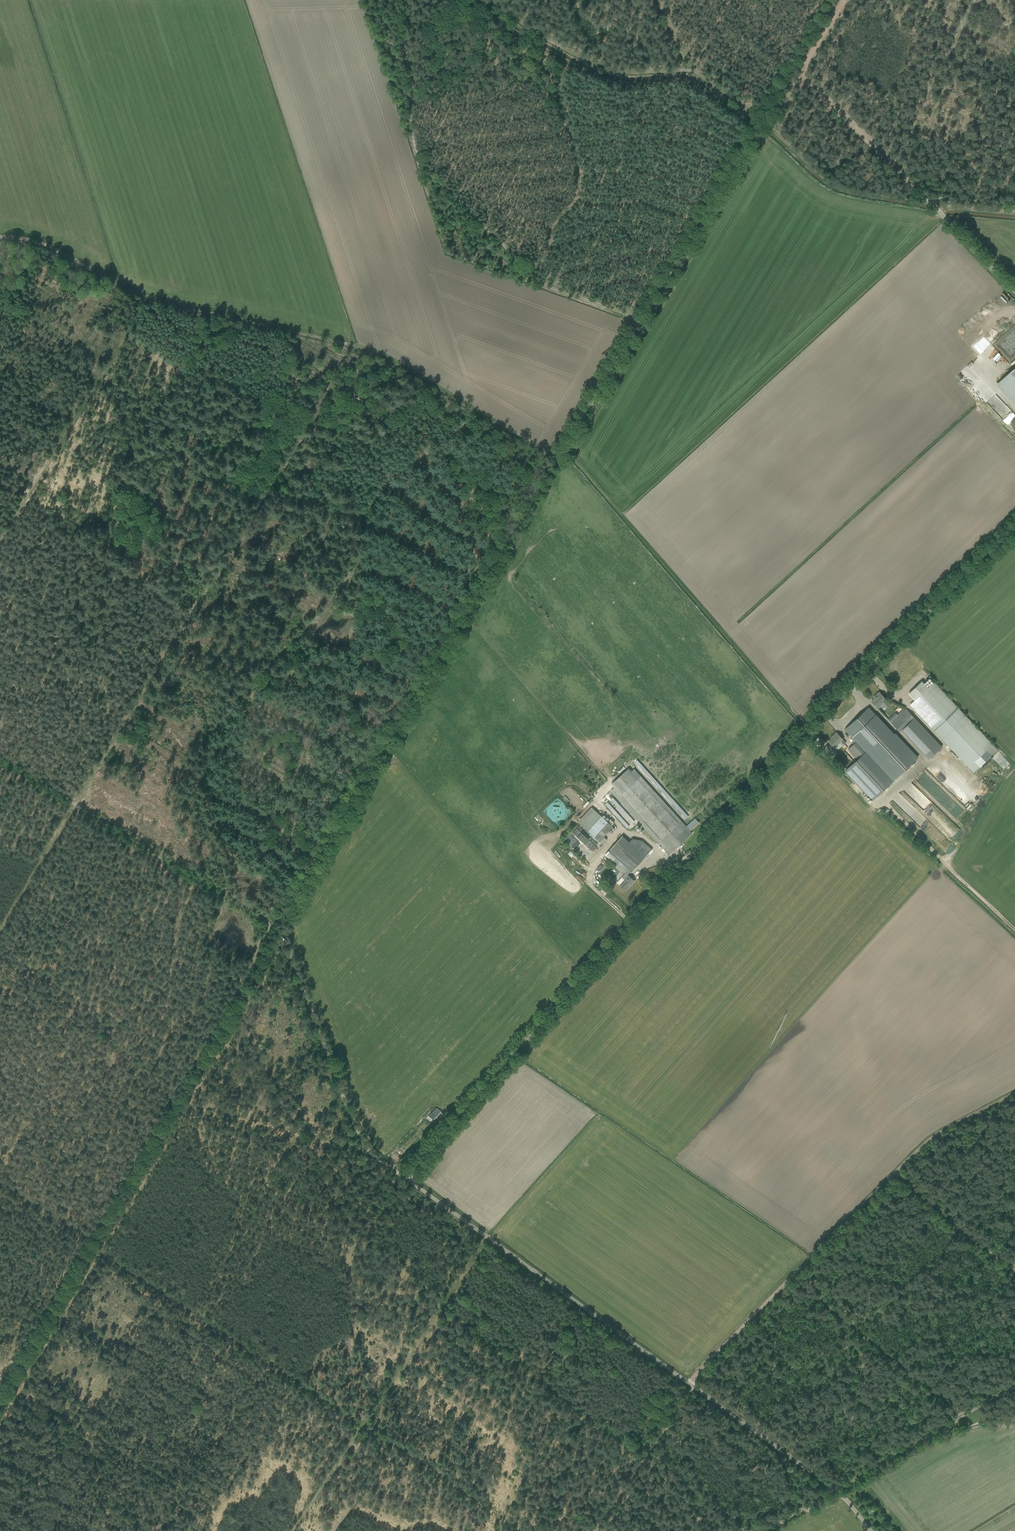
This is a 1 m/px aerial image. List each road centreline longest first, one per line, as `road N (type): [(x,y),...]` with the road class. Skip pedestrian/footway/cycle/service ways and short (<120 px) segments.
road 1 (unclassified): [(871,1530),(834,1488),(403,1176),(765,770),(1014,531)]
road 2 (track): [(558,457),(452,396),(429,444),(368,508),(347,584),(224,715),(202,764),(204,796),(238,865),(284,893)]
road 3 (track): [(403,1176),(357,1129),(278,930),(0,758)]
road 4 (track): [(0,1421),(286,944)]
road 5 (track): [(278,930),(558,457)]
road 6 (track): [(267,922),(547,451)]
road 7 (track): [(274,927),(0,1386)]
road 8 (track): [(452,396),(380,353),(148,297),(40,243),(0,238)]
road 9 (track): [(1014,1264),(1010,1270),(895,1173),(691,1386)]
road 10 (track): [(640,320),(544,285),(425,167),(415,148),(404,32),(410,0)]
road 11 (track): [(365,1424),(0,1183)]
road 12 (track): [(766,121),(558,457)]
road 13 (track): [(293,1530),(491,1239)]
road 14 (track): [(1014,1387),(768,1530)]
road 15 (track): [(466,1493),(593,1315)]
road 16 (track): [(683,71),(591,63),(486,0)]
road 17 (track): [(365,1424),(525,1530)]
road 18 (track): [(804,79),(932,205)]
road 19 (track): [(651,0),(683,71),(766,121)]
road 20 (track): [(1014,214),(936,210),(1006,209),(1014,185)]
road 21 (track): [(158,1470),(18,1391)]
road 22 (track): [(766,121),(804,79),(845,0)]
road 23 (track): [(895,1173),(940,1132),(1014,1093)]
road 24 (track): [(827,0),(758,116)]

